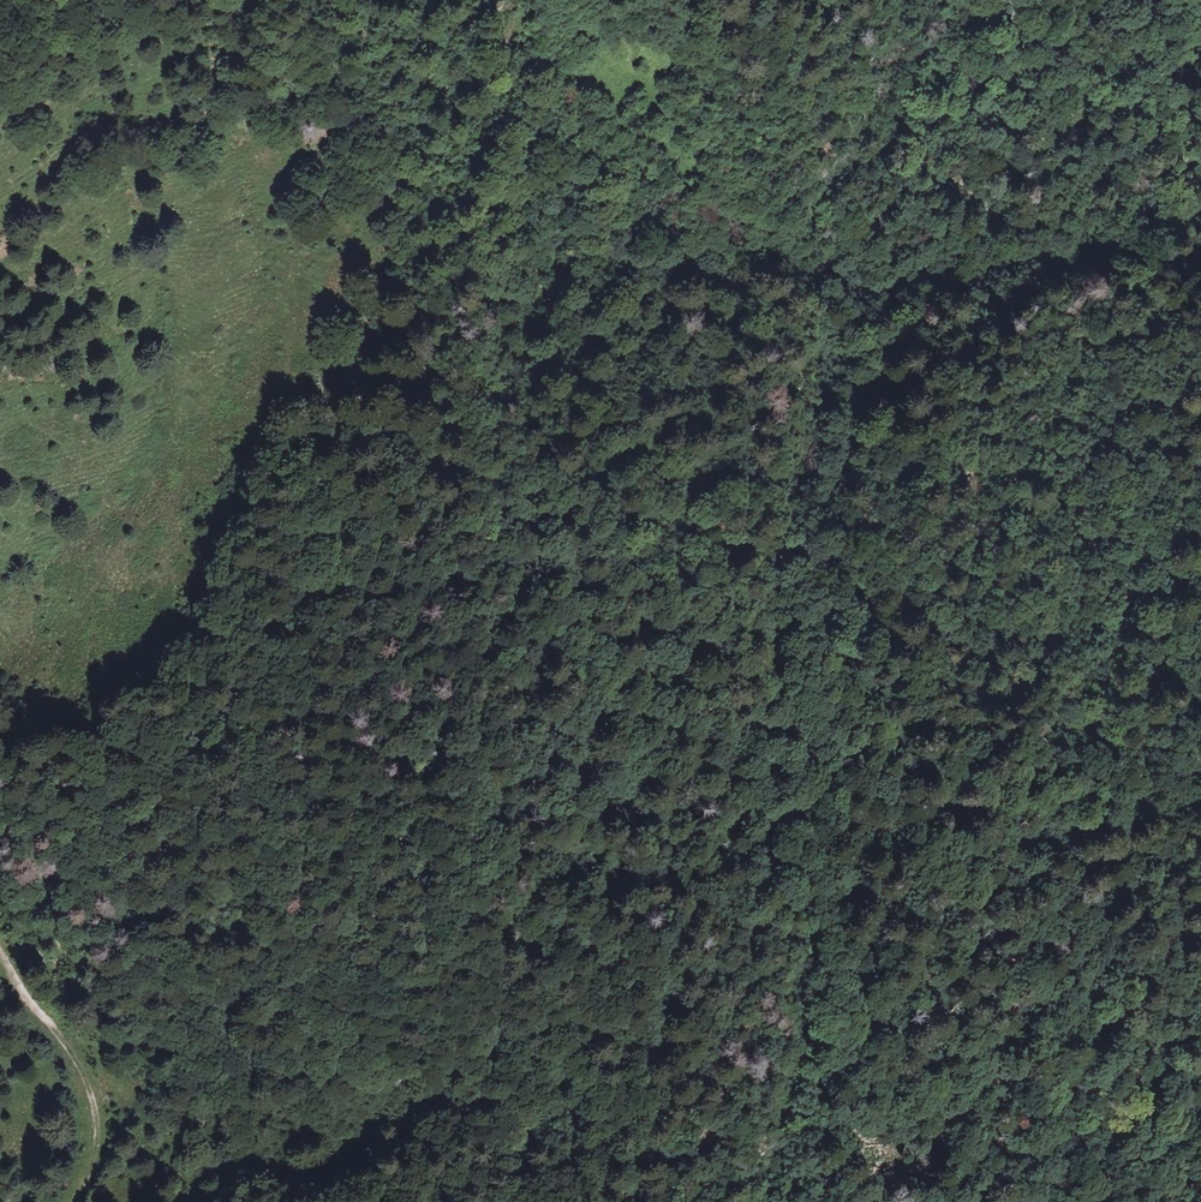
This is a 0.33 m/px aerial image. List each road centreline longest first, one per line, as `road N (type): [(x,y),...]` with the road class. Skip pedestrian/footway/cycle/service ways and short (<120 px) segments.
road 1 (track): [(71,1201),(91,1174),(94,1103),(66,1044),(0,954)]

